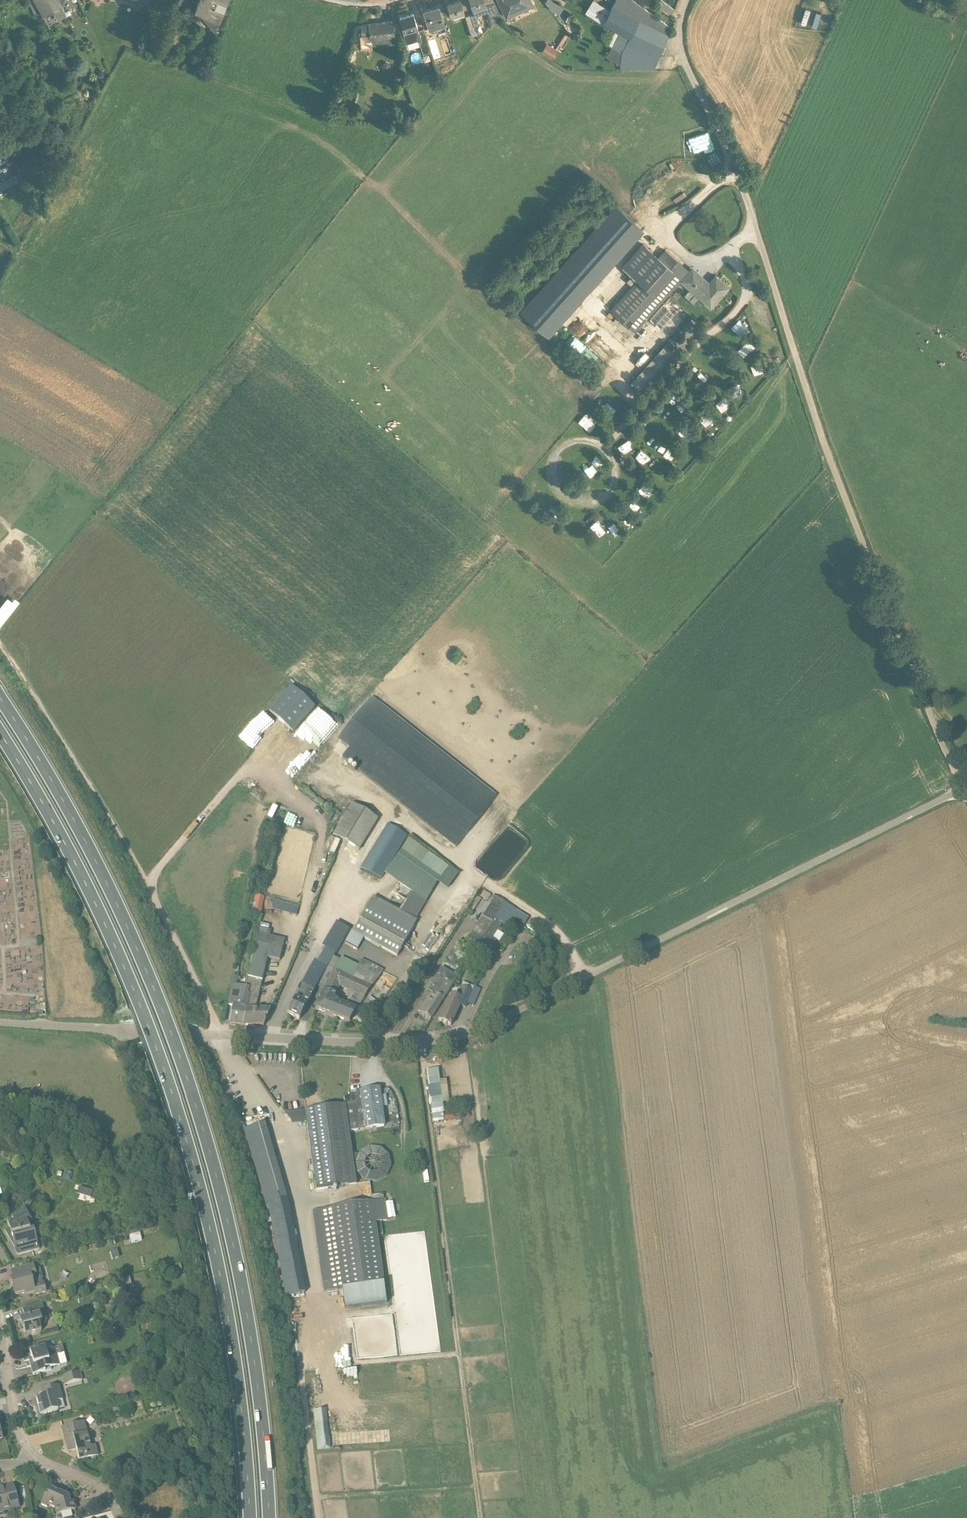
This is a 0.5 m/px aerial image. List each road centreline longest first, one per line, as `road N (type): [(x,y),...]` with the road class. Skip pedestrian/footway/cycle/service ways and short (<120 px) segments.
road 1 (trunk): [(270,1517),(246,1301),(189,1083),(93,854),(0,699)]
road 2 (trunk): [(0,733),(101,915),(170,1086),(225,1299),(251,1517)]
road 3 (track): [(964,787),(858,533),(755,228)]
road 4 (track): [(489,1026),(964,787)]
road 5 (track): [(460,1348),(422,1041)]
road 6 (track): [(147,883),(0,642)]
road 7 (unclassified): [(217,1034),(381,1043),(489,1026)]
road 8 (unclassified): [(755,228),(684,58),(687,0)]
road 9 (unclassified): [(217,1034),(0,1021)]
road 10 (residential): [(41,1460),(18,1430),(0,1321)]
road 11 (track): [(583,978),(549,924),(482,877)]

